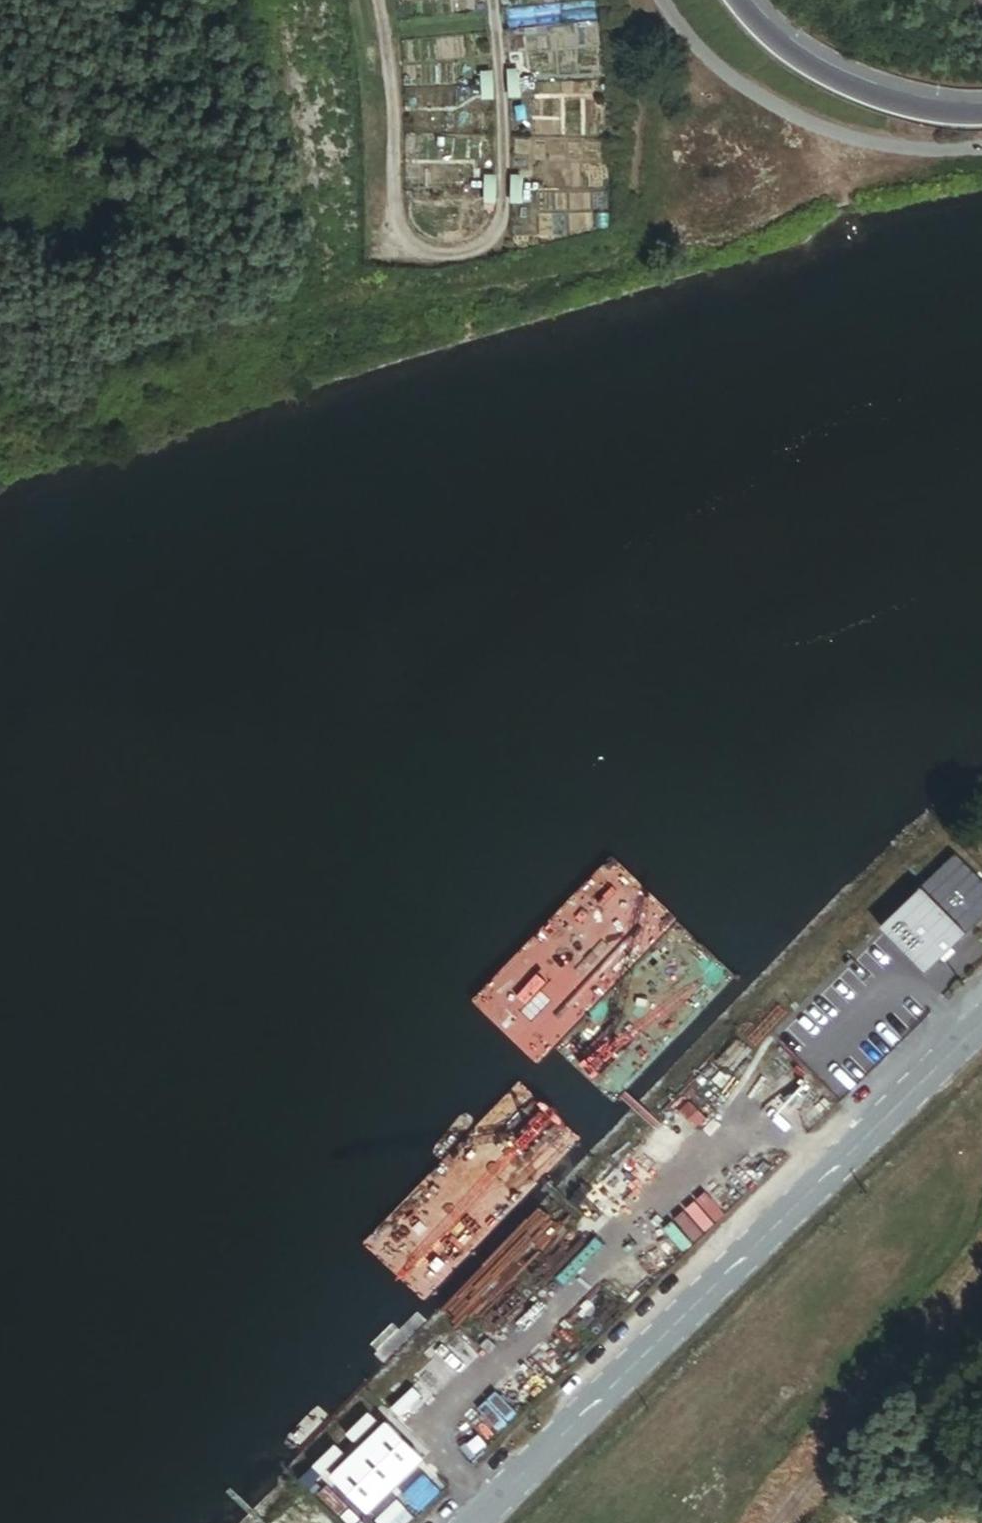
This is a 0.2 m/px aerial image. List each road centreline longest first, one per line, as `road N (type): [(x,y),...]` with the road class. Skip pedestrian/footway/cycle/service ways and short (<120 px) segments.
road 1 (tertiary): [(981,1024),(474,1522)]
road 2 (track): [(491,0),(501,208),(490,233),(453,252),(431,251),(400,222),(377,0)]
road 3 (trunk): [(981,112),(899,101),(836,78),(783,46),(739,0)]

